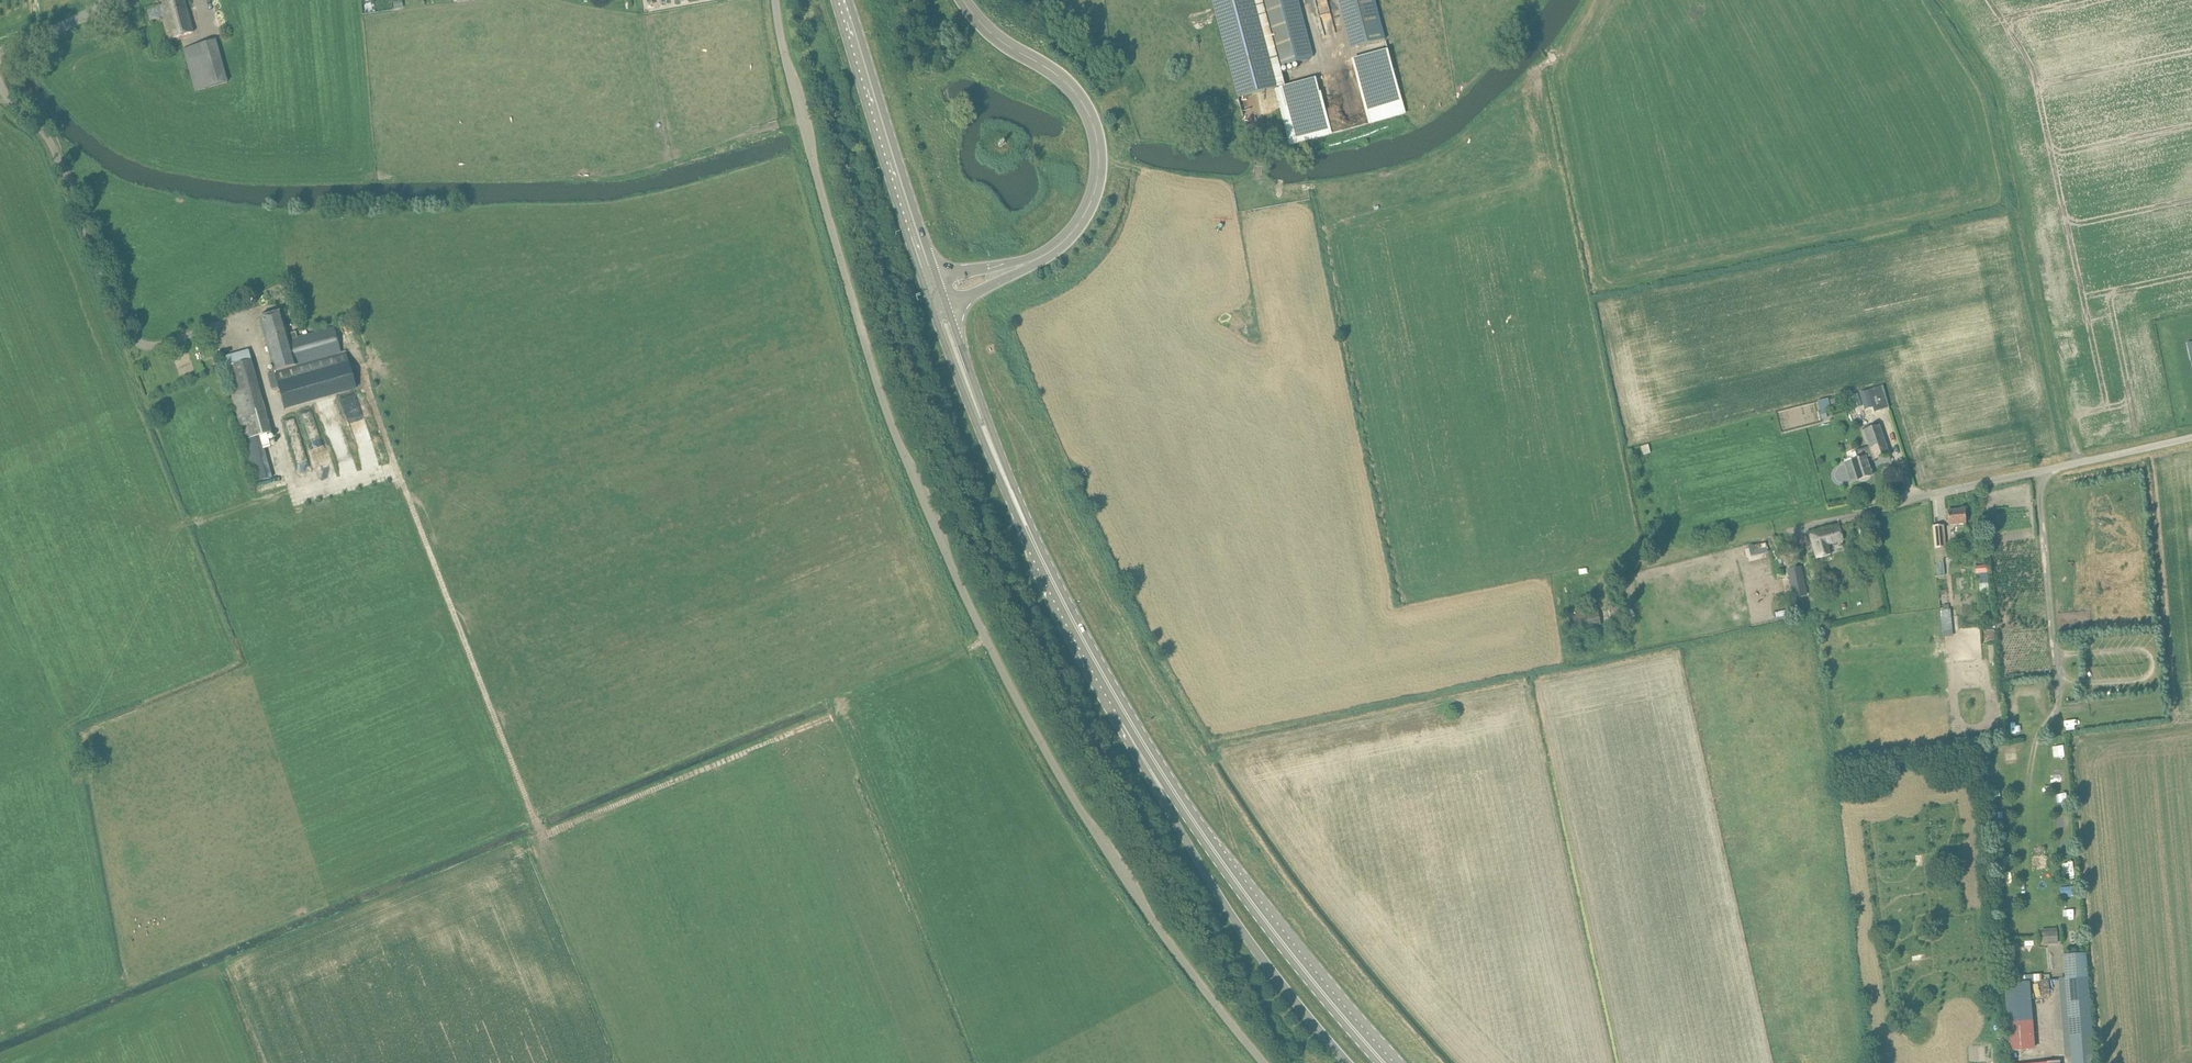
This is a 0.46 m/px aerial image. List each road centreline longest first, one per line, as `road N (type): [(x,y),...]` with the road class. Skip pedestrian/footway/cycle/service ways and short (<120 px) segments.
road 1 (unclassified): [(1264,1062),(1164,940),(1099,839),(918,496),(881,402),(775,0)]
road 2 (primary): [(1384,1062),(1241,888),(1130,720)]
road 3 (primary): [(1130,720),(1143,762),(1222,898),(1346,1062)]
road 4 (unclassified): [(1796,530),(2191,438)]
road 5 (tertiary): [(1007,270),(1057,246),(1078,223),(1099,171),(1095,132),(1064,80),(998,38),(963,0)]
road 6 (primary): [(1130,720),(1047,570),(989,439)]
road 7 (primary): [(933,285),(841,0)]
road 8 (track): [(2045,470),(2040,490),(2061,718)]
road 9 (primary): [(939,305),(940,328),(989,439)]
road 10 (primary): [(989,439),(953,324),(939,305)]
road 11 (tertiary): [(0,53),(116,0)]

